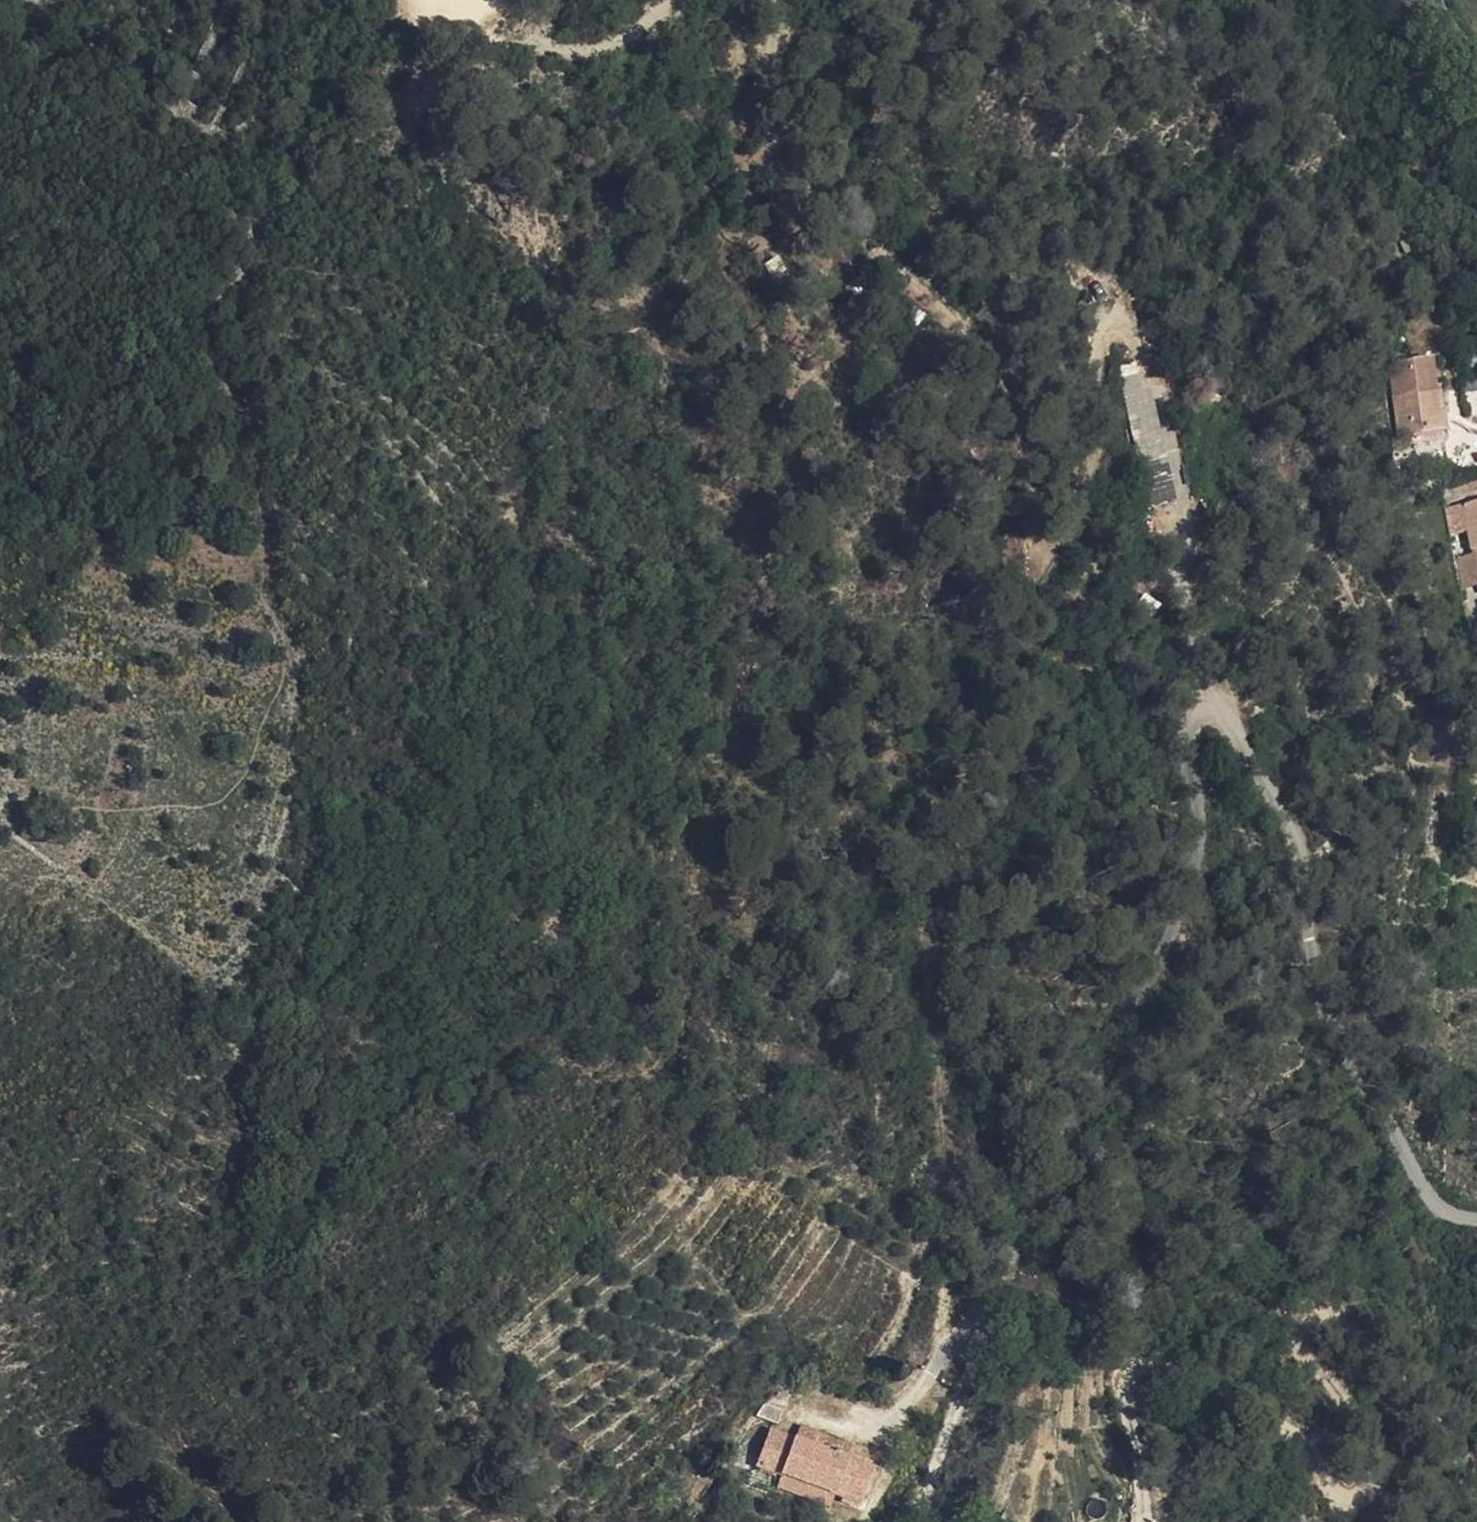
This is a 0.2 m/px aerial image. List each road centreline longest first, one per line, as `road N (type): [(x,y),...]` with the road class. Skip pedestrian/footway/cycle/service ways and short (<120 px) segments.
road 1 (track): [(1476,1489),(1450,1432),(1407,1380),(1322,1314),(1303,1318),(1297,1336),(1305,1364),(1360,1423),(1368,1490),(1346,1504),(1328,1494),(1305,1436),(1177,1360),(1140,1365),(1131,1402)]

